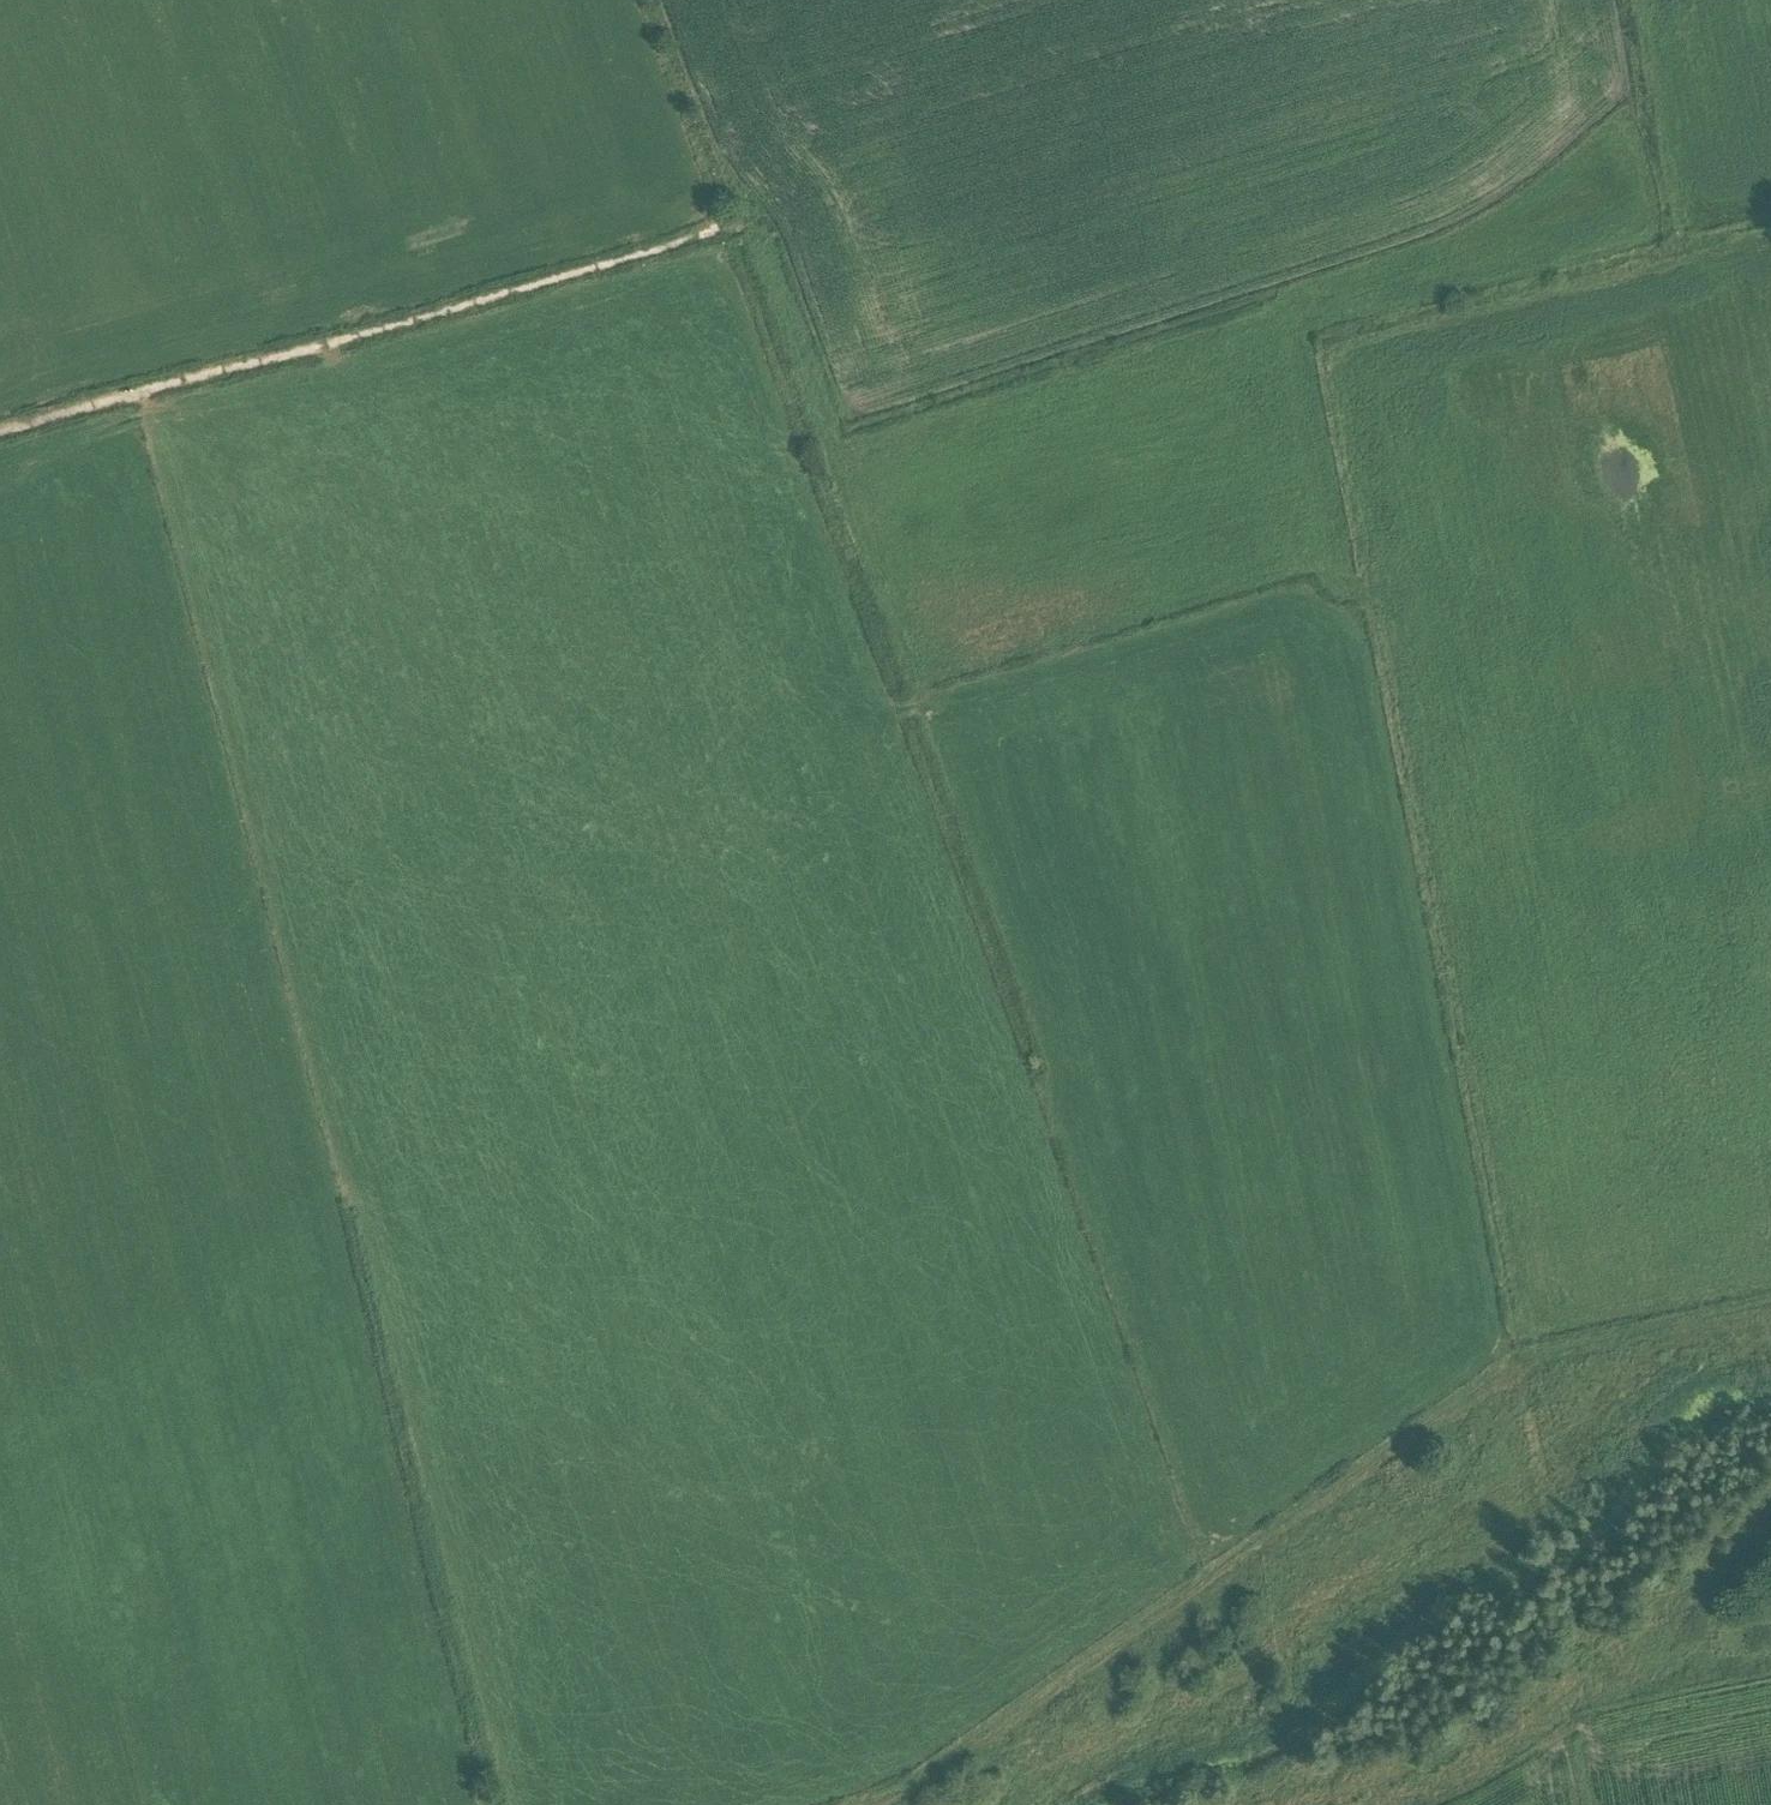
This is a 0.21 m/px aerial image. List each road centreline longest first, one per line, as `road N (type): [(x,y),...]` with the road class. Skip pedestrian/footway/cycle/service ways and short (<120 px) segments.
road 1 (track): [(730,232),(0,435)]

